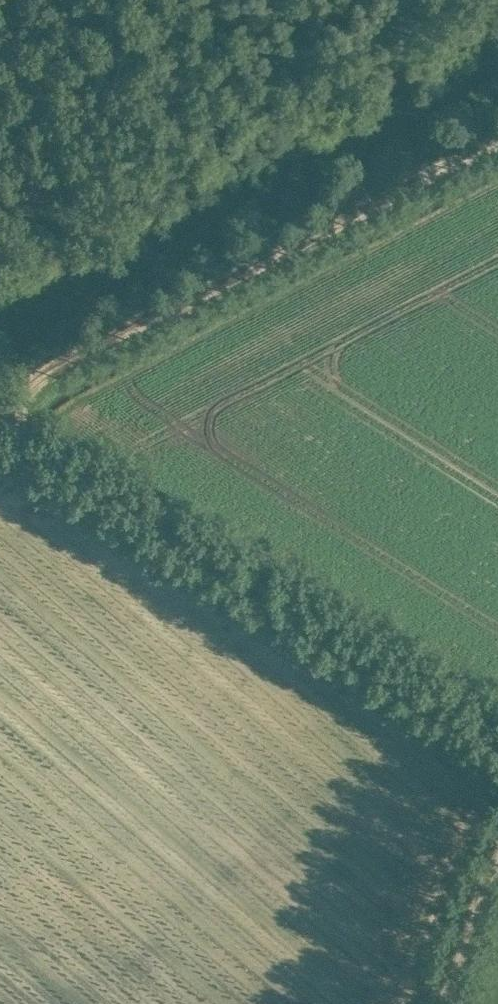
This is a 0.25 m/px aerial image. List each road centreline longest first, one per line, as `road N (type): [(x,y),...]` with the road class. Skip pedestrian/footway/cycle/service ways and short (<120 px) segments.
road 1 (track): [(497,708),(0,412)]
road 2 (track): [(497,138),(0,384)]
road 3 (track): [(441,1003),(497,841)]

